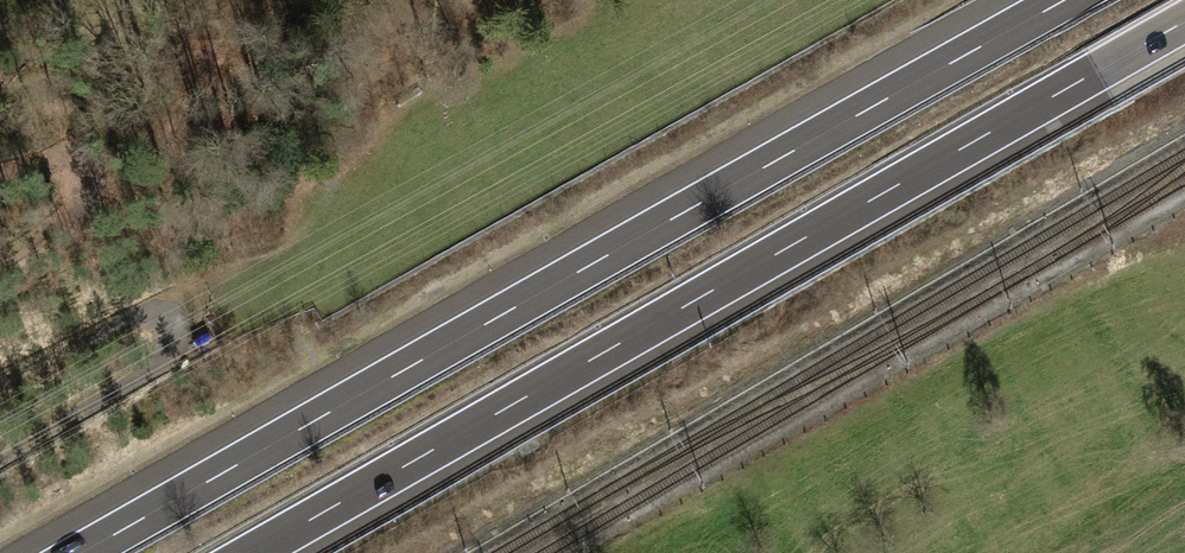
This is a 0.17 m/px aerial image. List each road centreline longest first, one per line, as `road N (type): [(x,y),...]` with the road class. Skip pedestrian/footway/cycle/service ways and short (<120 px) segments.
road 1 (motorway): [(1063,0),(81,552)]
road 2 (motorway): [(252,552),(1184,23)]
road 3 (track): [(0,459),(173,351),(180,324),(168,309),(150,306),(0,380)]
road 4 (track): [(0,266),(68,224),(95,196),(91,165),(48,157),(0,171)]

